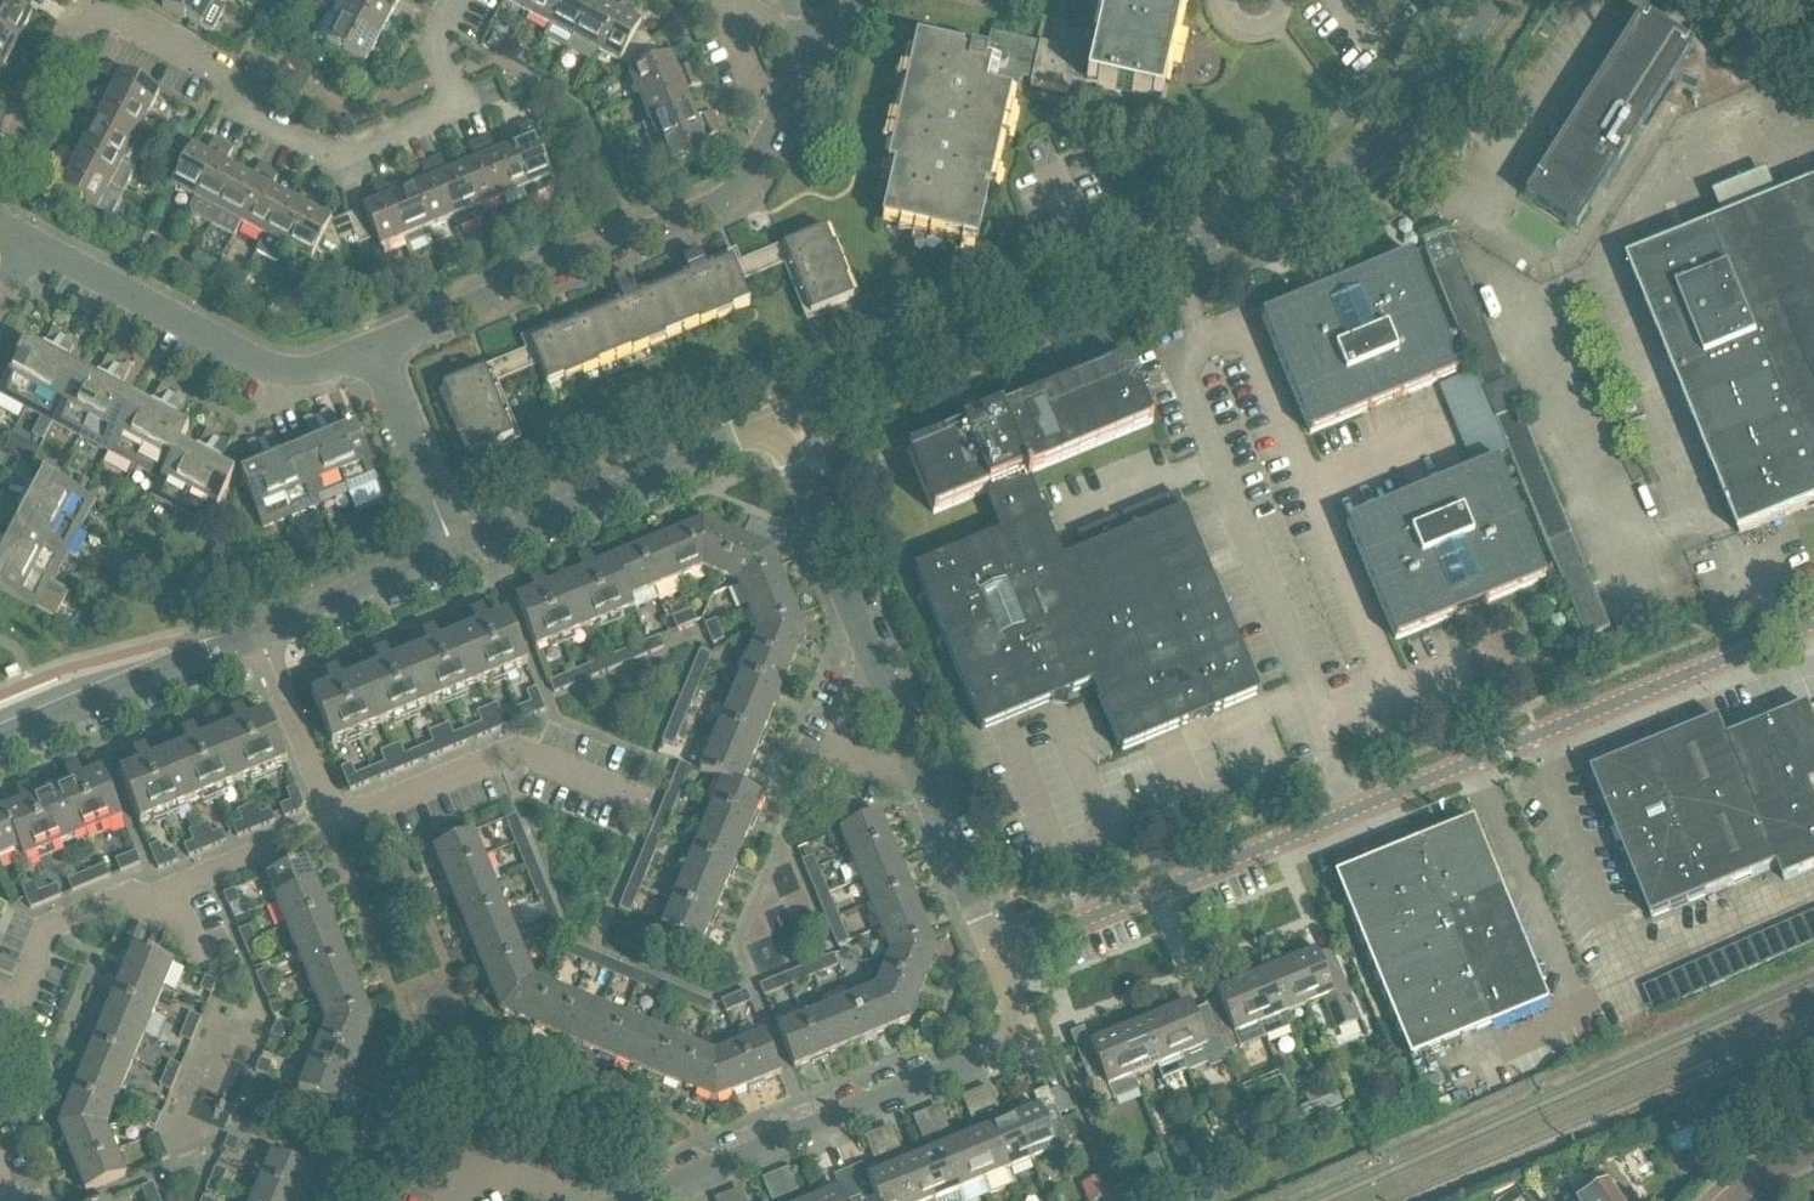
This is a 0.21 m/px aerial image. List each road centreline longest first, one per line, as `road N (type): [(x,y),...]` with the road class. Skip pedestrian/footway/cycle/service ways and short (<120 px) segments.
road 1 (residential): [(996,957),(1813,626)]
road 2 (tertiary): [(1494,0),(1452,76),(1404,127),(1291,206),(779,423)]
road 3 (residential): [(823,48),(741,194),(378,351)]
road 4 (residential): [(96,10),(229,81),(249,114),(344,159),(454,112),(458,95),(438,40),(459,0)]
road 5 (residential): [(641,1200),(1032,1043),(996,957)]
road 6 (residential): [(378,351),(309,374),(278,371),(29,240)]
road 7 (residential): [(178,1200),(254,993),(206,871)]
road 8 (residential): [(331,818),(505,748),(531,750),(657,804)]
road 9 (tertiary): [(457,554),(779,423)]
road 10 (residential): [(4,1035),(51,932),(206,871)]
road 11 (tertiary): [(0,737),(258,635)]
road 12 (residential): [(871,657),(779,423)]
road 13 (residential): [(457,554),(378,351)]
road 14 (tertiary): [(258,635),(457,554)]
road 15 (residential): [(920,784),(833,756),(871,657)]
road 16 (residential): [(331,818),(258,635)]
road 17 (residential): [(996,957),(920,784)]
road 18 (residential): [(0,169),(65,41),(96,10)]
road 19 (residential): [(444,1200),(475,1168),(533,1182),(564,1200)]
road 20 (residential): [(920,784),(871,657)]
road 21 (residential): [(206,871),(331,818)]

